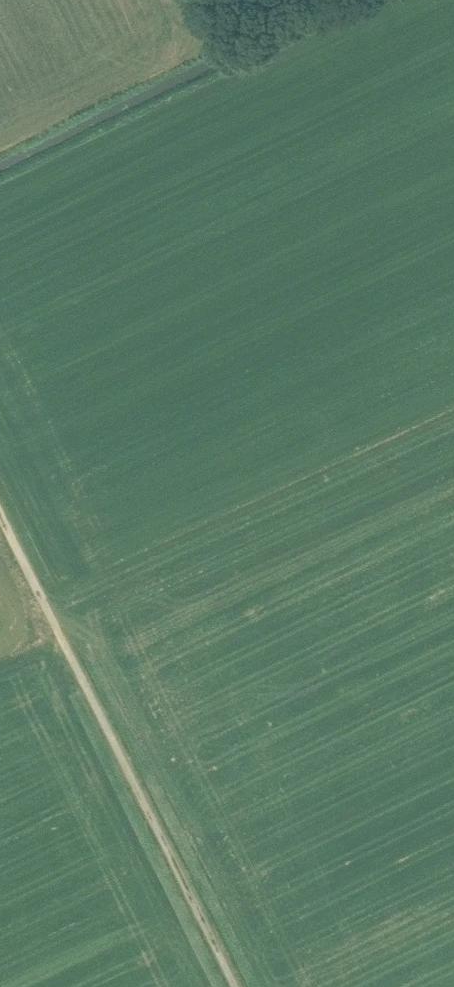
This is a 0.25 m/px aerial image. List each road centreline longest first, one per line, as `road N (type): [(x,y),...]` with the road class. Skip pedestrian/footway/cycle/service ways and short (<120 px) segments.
road 1 (track): [(237,986),(0,508)]

